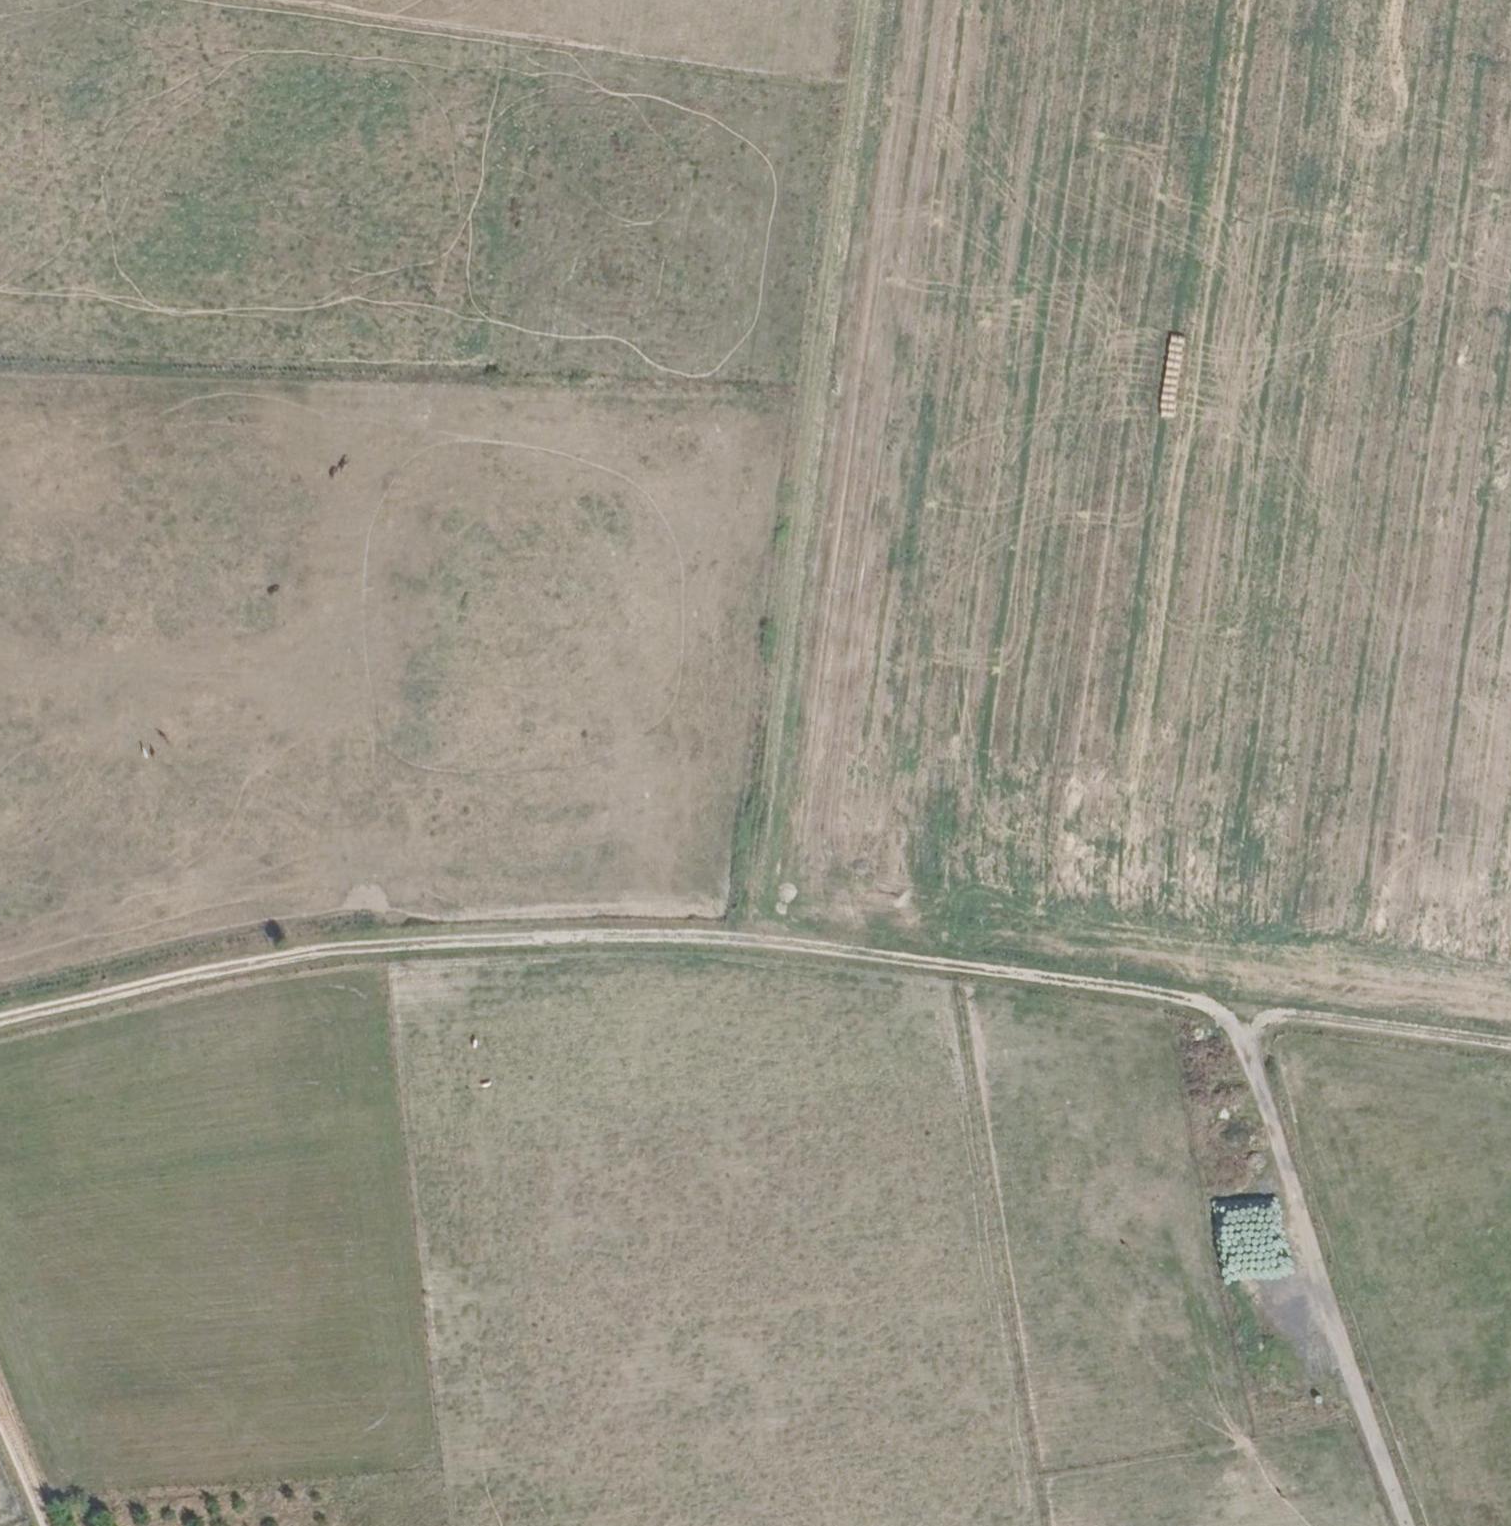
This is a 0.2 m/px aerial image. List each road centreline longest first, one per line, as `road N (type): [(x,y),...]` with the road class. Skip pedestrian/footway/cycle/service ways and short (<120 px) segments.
road 1 (track): [(0,1008),(122,972),(325,941),(518,929),(727,938),(1185,991),(1510,1043)]
road 2 (track): [(1419,1525),(1234,999)]
road 3 (track): [(0,1409),(48,1525)]

